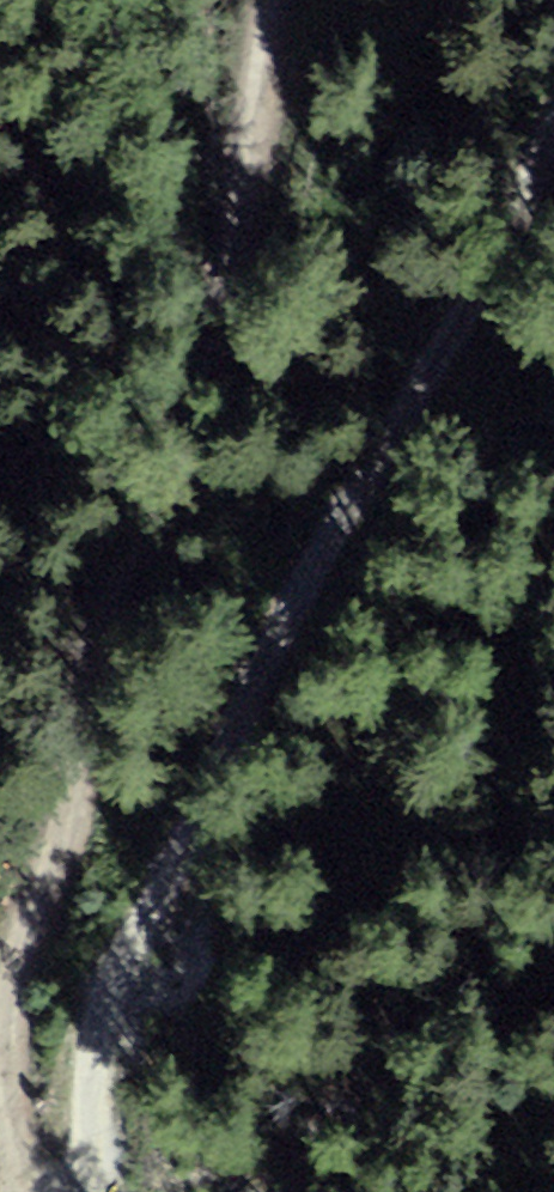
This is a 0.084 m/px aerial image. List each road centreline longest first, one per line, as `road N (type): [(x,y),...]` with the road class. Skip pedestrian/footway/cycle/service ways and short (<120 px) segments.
road 1 (track): [(74,1191),(86,1021),(397,393),(553,125)]
road 2 (track): [(274,0),(213,301),(148,517),(60,741),(41,858),(0,994)]
road 3 (track): [(0,1014),(3,1121),(20,1191)]

